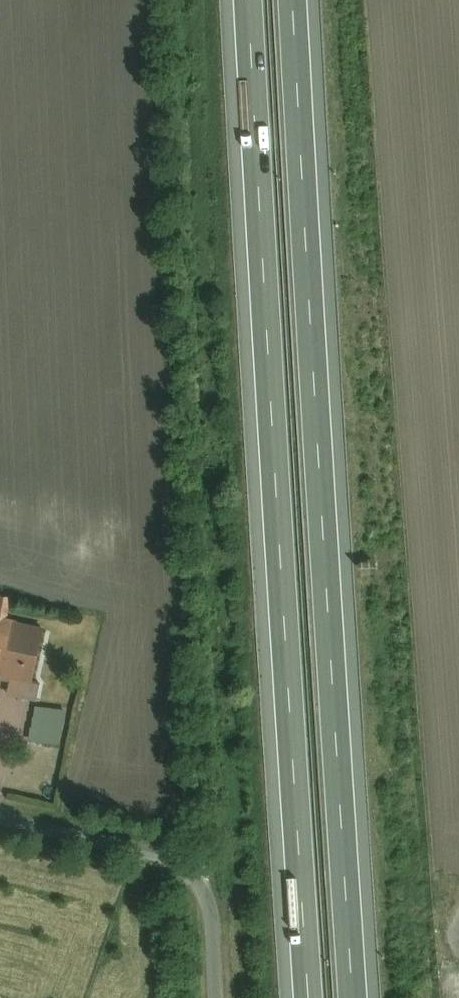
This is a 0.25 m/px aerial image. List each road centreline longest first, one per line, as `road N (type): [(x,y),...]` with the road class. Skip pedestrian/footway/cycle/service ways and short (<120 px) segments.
road 1 (motorway): [(249,0),(312,997)]
road 2 (motorway): [(353,997),(294,0)]
road 3 (unclassified): [(211,997),(208,949),(173,872),(0,827)]

